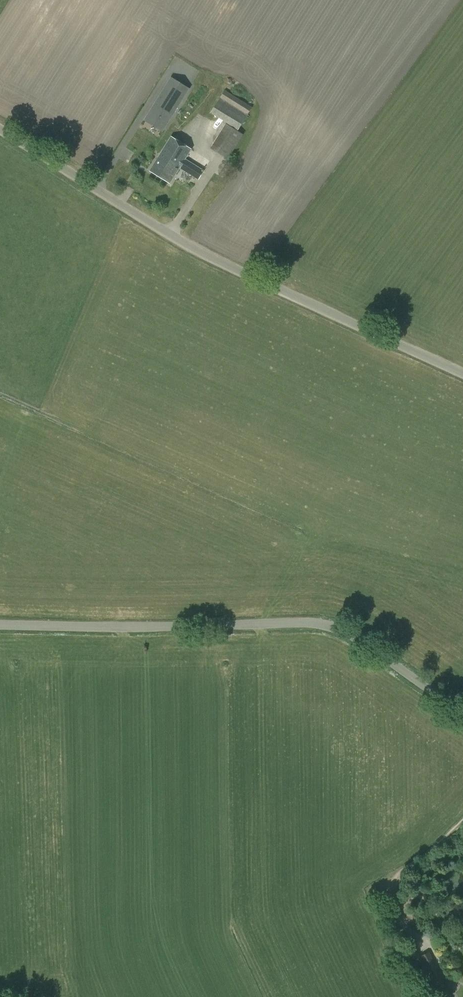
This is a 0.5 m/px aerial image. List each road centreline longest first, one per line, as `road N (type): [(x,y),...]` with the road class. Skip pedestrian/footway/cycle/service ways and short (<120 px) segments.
road 1 (unclassified): [(462,373),(201,252),(0,130)]
road 2 (unclassified): [(462,714),(327,625),(0,624)]

